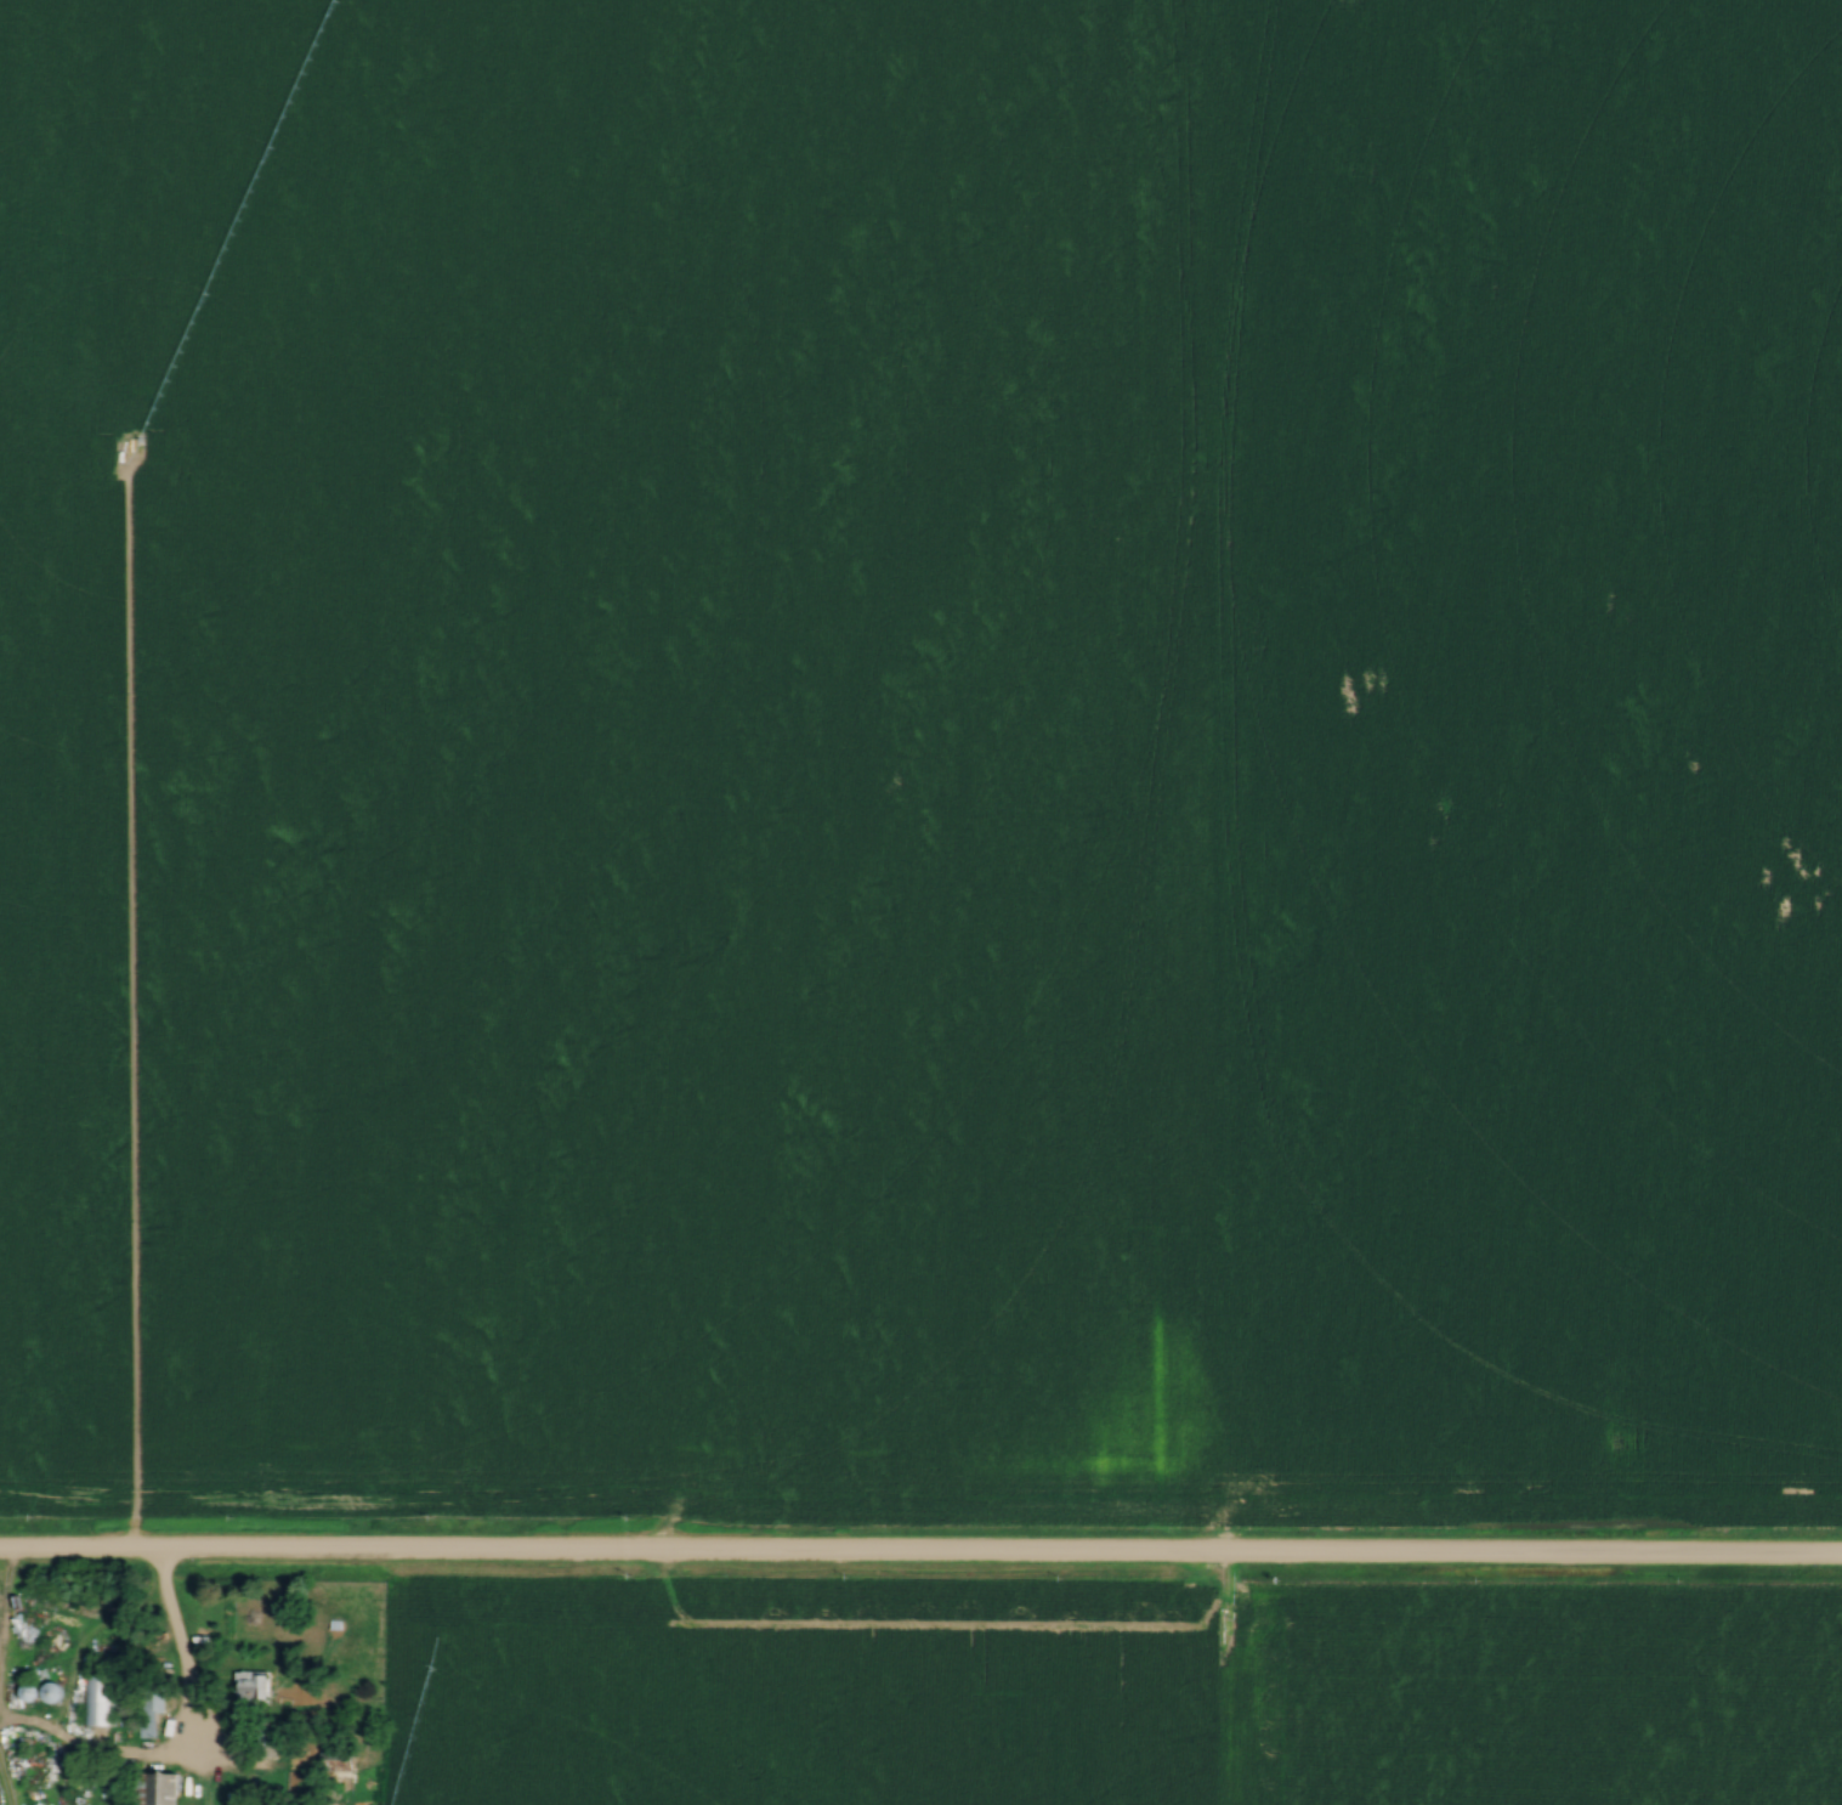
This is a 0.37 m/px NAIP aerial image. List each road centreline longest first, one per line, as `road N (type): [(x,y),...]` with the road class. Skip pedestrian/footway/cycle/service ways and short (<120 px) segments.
road 1 (residential): [(1841,1565),(0,1558)]

